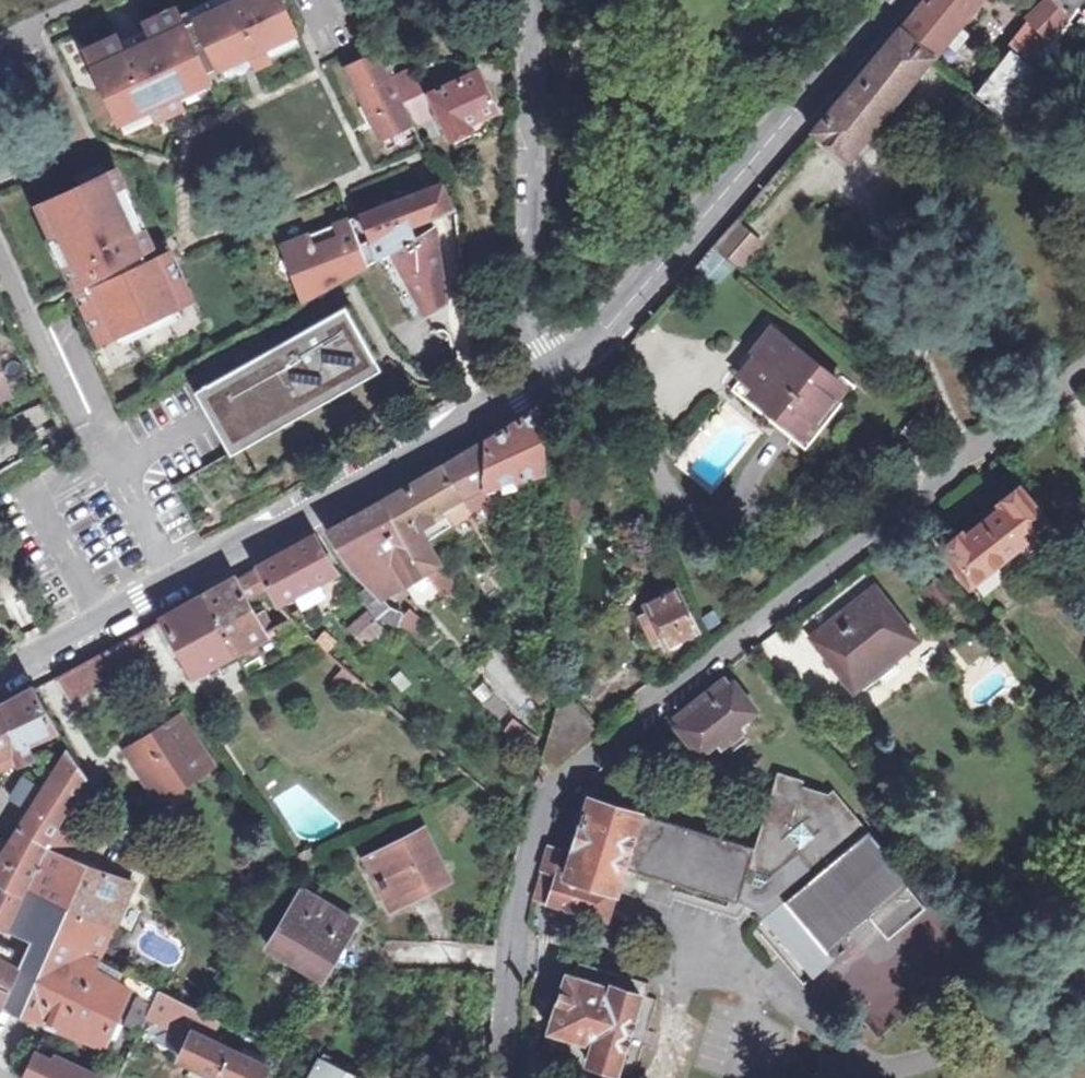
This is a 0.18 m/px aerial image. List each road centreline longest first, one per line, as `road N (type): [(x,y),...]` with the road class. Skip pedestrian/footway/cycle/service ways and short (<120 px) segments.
road 1 (residential): [(1084,365),(545,798),(512,930),(500,1077)]
road 2 (tertiary): [(533,383),(575,356),(694,231),(897,0)]
road 3 (tertiary): [(166,581),(533,383)]
road 4 (residential): [(526,0),(539,348),(533,383)]
road 5 (tertiary): [(0,672),(166,581)]
road 6 (residential): [(166,581),(110,458),(79,426)]

